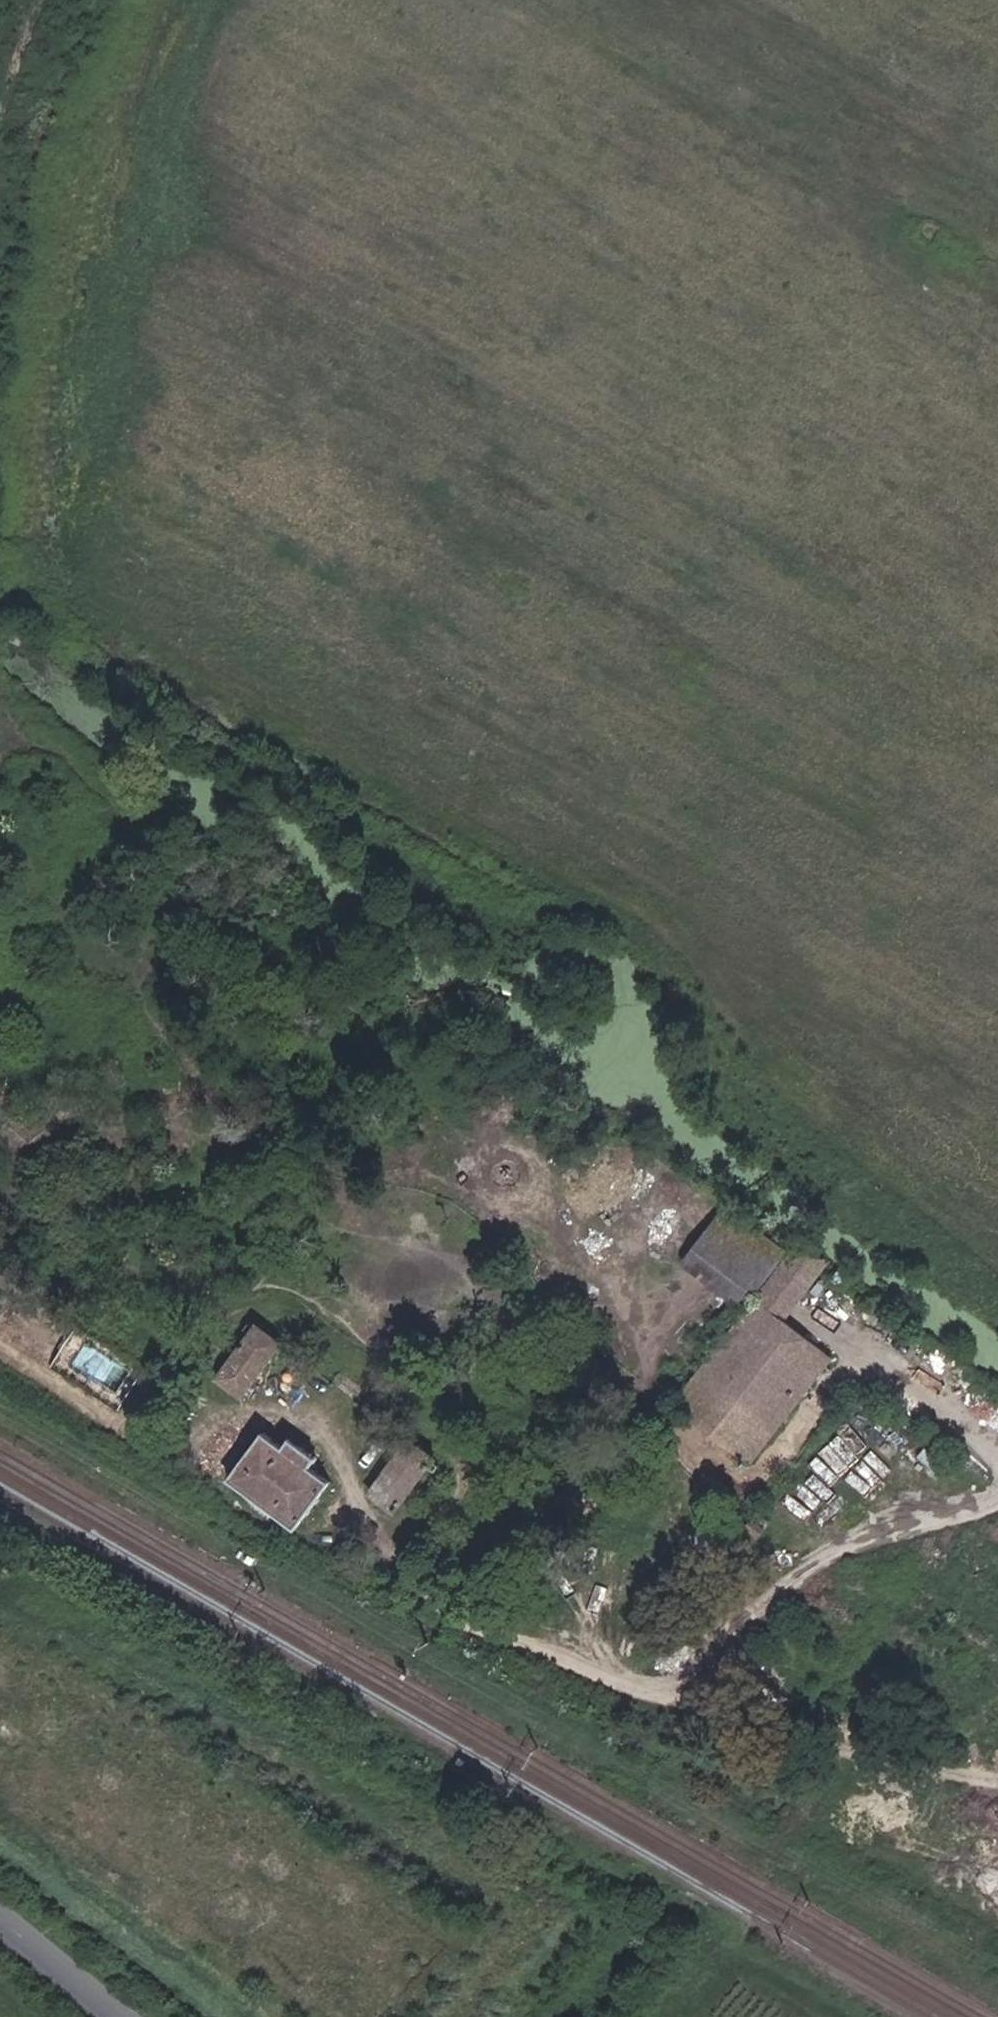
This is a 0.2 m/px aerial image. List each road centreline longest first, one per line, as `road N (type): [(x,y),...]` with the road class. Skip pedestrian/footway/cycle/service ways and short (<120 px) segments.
road 1 (residential): [(106,2016),(0,1929)]

